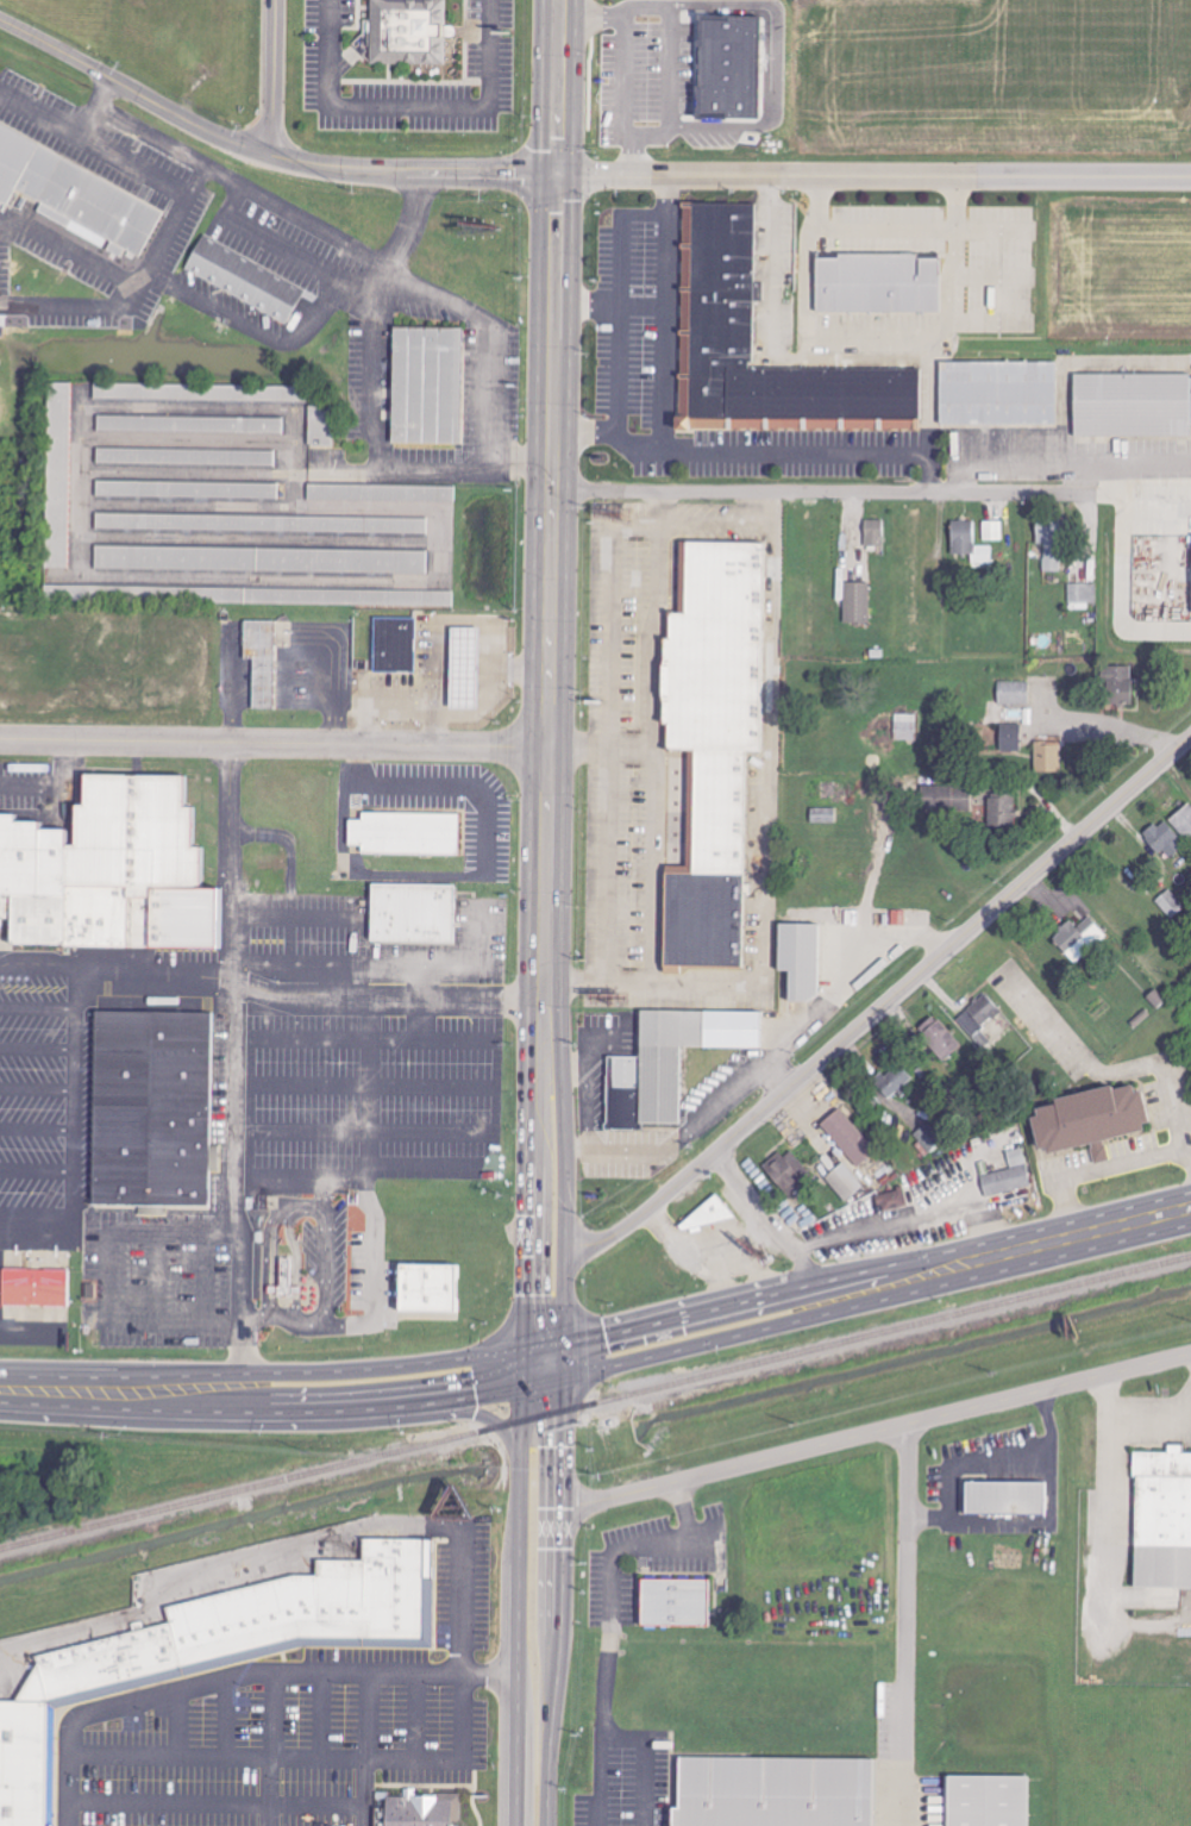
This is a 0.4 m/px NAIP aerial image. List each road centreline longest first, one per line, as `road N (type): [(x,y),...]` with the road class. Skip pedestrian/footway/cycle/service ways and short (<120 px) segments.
road 1 (primary): [(546,944),(560,0)]
road 2 (primary): [(549,1825),(566,1144),(558,987),(546,944)]
road 3 (secondary): [(563,1262),(645,1213),(1190,736)]
road 4 (residential): [(560,1507),(1190,1354)]
road 5 (primary): [(562,1364),(1190,1209)]
road 6 (secondary): [(557,174),(1190,176)]
road 7 (tertiary): [(0,21),(195,126),(271,156),(345,173),(557,174)]
road 8 (residential): [(0,740),(547,749)]
road 9 (residential): [(552,489),(1096,496)]
road 10 (primary): [(526,1375),(355,1392),(0,1387)]
road 11 (primary): [(526,1375),(516,1825)]
road 12 (primary): [(546,944),(526,996),(526,1375)]
road 13 (residential): [(710,1156),(804,1264),(816,1300)]
road 14 (residential): [(274,0),(271,156)]

